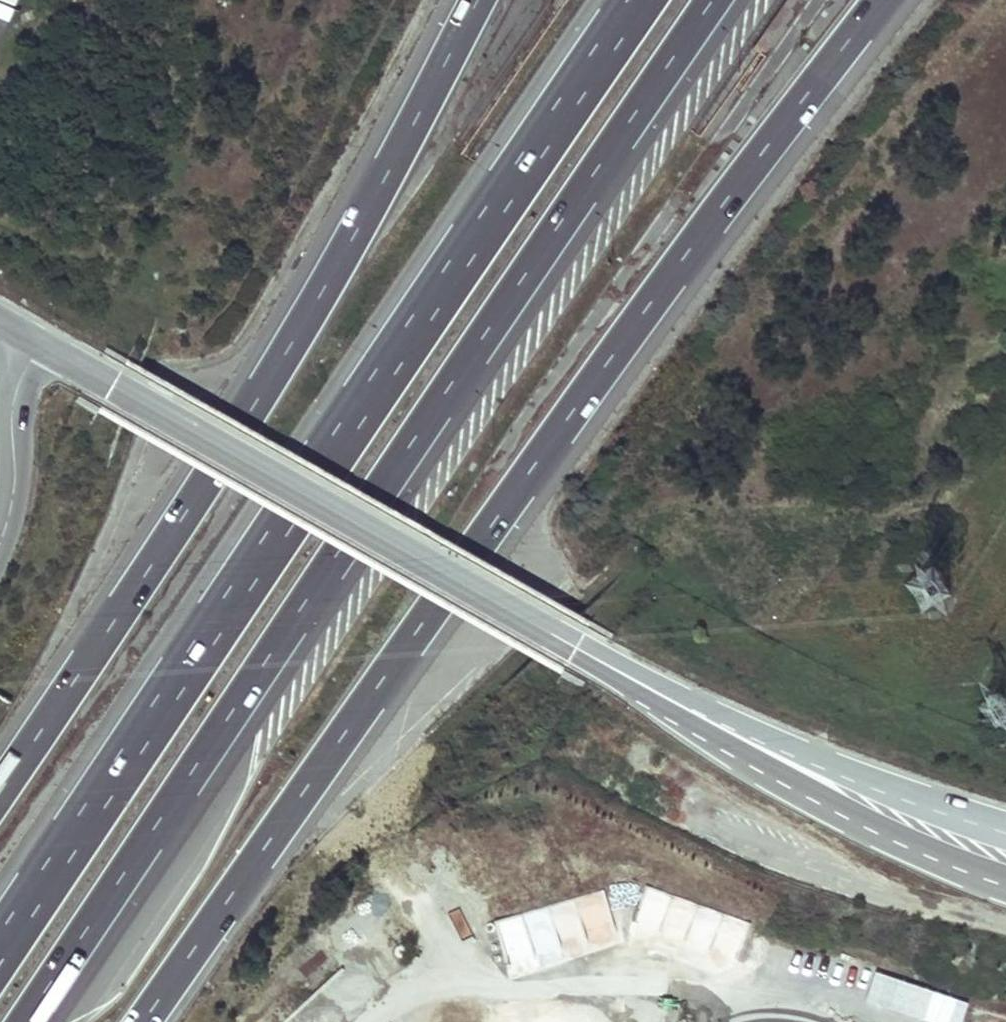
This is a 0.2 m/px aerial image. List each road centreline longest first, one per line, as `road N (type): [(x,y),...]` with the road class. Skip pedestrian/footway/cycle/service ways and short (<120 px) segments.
road 1 (motorway): [(143,1021),(687,251),(878,0)]
road 2 (motorway): [(23,1021),(713,0)]
road 3 (motorway): [(636,0),(0,947)]
road 4 (motorway): [(478,0),(340,261),(207,482),(0,790)]
road 5 (secondary): [(40,344),(685,708)]
road 6 (secondary): [(685,708),(934,850),(1005,874)]
road 7 (secondary): [(1005,819),(685,708)]
road 8 (tertiary): [(0,552),(16,522),(18,385),(40,344)]

